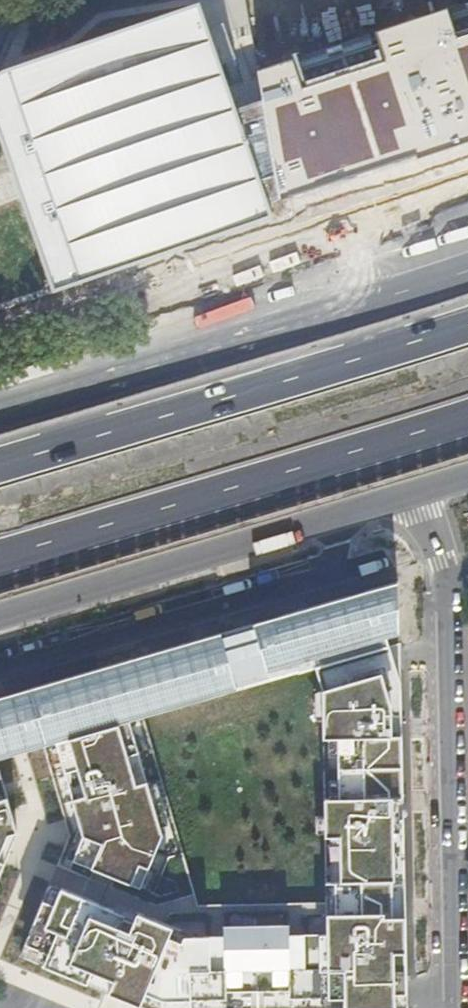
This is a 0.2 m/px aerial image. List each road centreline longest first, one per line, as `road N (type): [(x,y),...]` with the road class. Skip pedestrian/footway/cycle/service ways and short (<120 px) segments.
road 1 (motorway): [(467,325),(0,468)]
road 2 (motorway): [(0,558),(467,418)]
road 3 (tertiary): [(0,614),(436,486)]
road 4 (residential): [(445,578),(454,1007)]
road 5 (tertiary): [(373,301),(0,413)]
road 6 (tertiary): [(373,301),(182,333),(0,387)]

